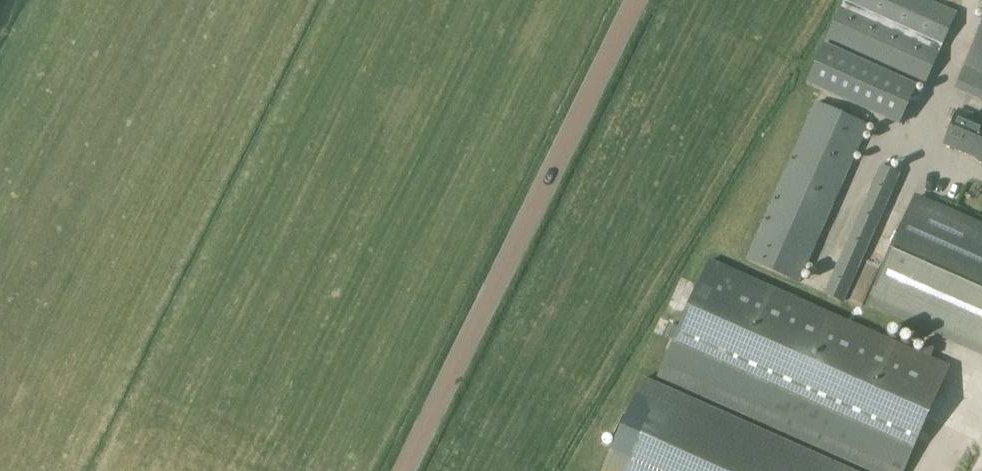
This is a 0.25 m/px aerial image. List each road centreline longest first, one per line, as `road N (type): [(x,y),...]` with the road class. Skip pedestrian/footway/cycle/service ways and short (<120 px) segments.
road 1 (unclassified): [(402,470),(638,0)]

